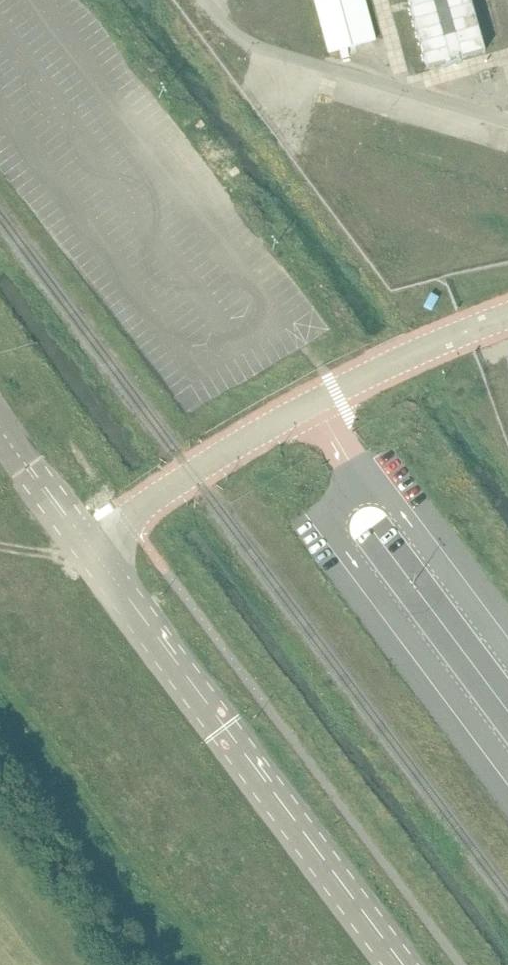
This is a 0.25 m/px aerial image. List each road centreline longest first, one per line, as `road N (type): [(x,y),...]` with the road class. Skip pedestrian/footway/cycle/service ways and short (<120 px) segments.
road 1 (unclassified): [(401,964),(88,546)]
road 2 (unclassified): [(88,546),(315,401),(466,332)]
road 3 (unclassified): [(88,546),(0,423)]

